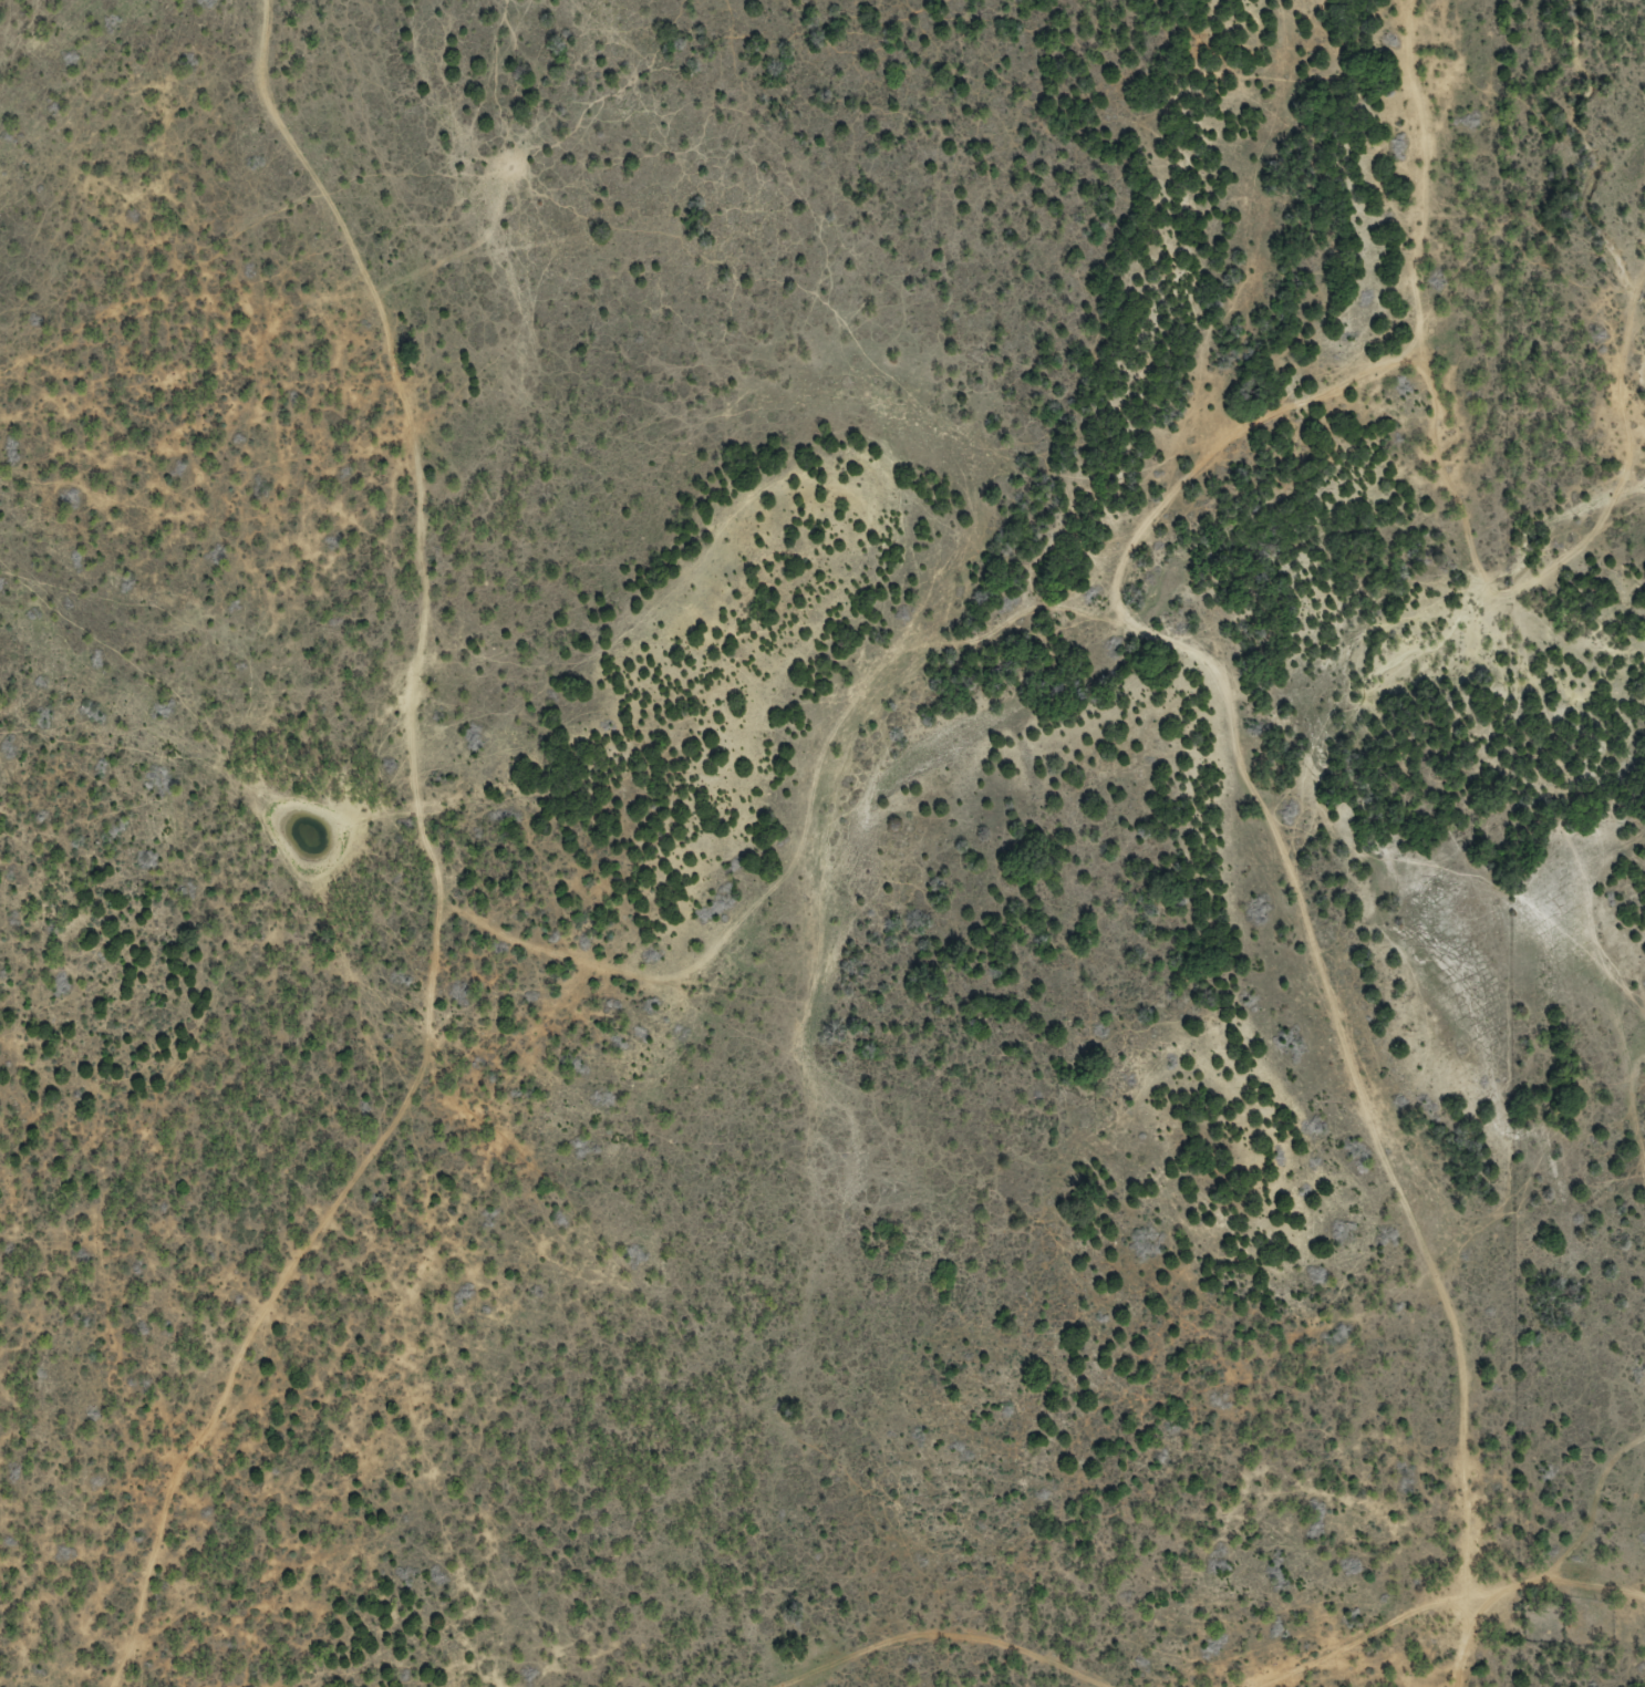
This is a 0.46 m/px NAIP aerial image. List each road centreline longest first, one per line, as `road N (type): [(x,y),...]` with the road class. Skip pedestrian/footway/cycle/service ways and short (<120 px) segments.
road 1 (residential): [(1223,1686),(1333,1666),(1508,1686)]

